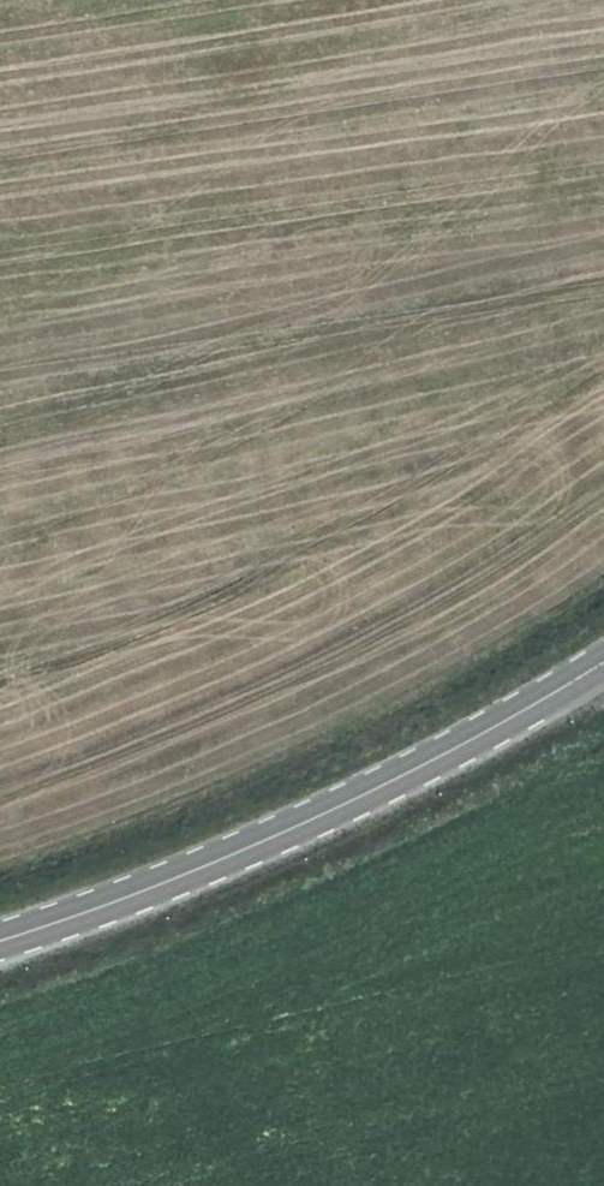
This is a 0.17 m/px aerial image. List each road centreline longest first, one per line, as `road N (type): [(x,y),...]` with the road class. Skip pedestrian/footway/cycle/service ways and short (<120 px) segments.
road 1 (tertiary): [(0,938),(229,852),(452,752),(603,663)]

